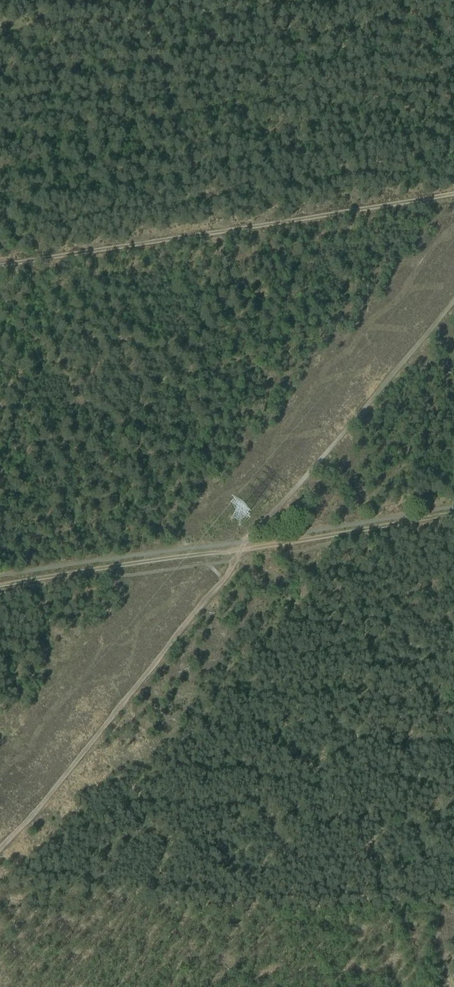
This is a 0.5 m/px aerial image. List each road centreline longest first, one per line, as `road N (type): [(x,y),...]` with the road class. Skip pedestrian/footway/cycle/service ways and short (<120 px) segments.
road 1 (track): [(0,849),(219,585),(241,543),(453,298)]
road 2 (track): [(0,585),(453,513)]
road 3 (track): [(0,264),(453,193)]

